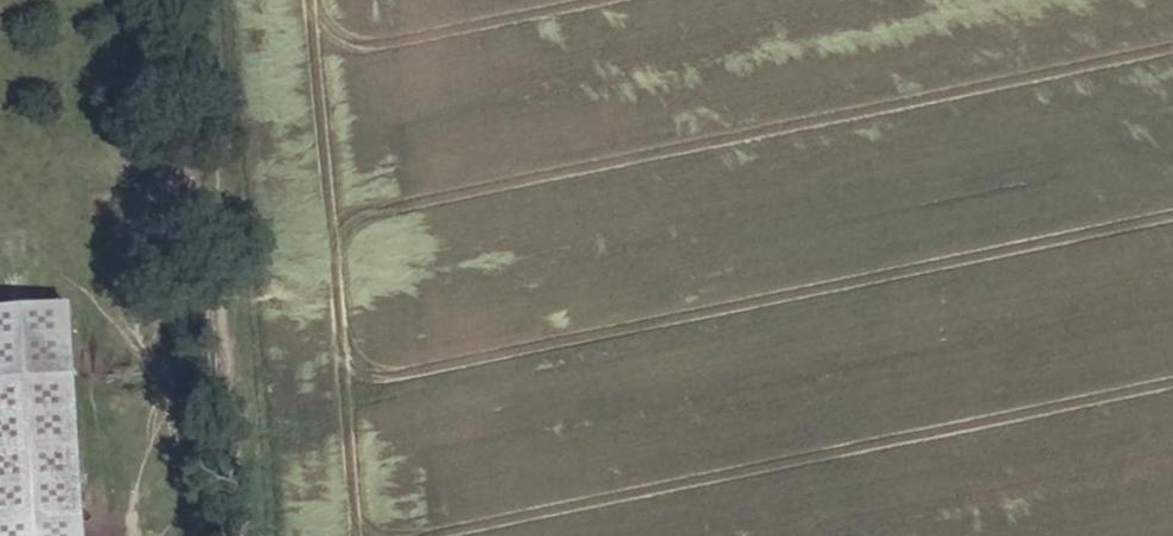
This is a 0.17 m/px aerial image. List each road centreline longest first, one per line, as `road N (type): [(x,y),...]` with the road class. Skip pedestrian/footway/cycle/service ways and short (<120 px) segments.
road 1 (track): [(261,535),(208,0)]

